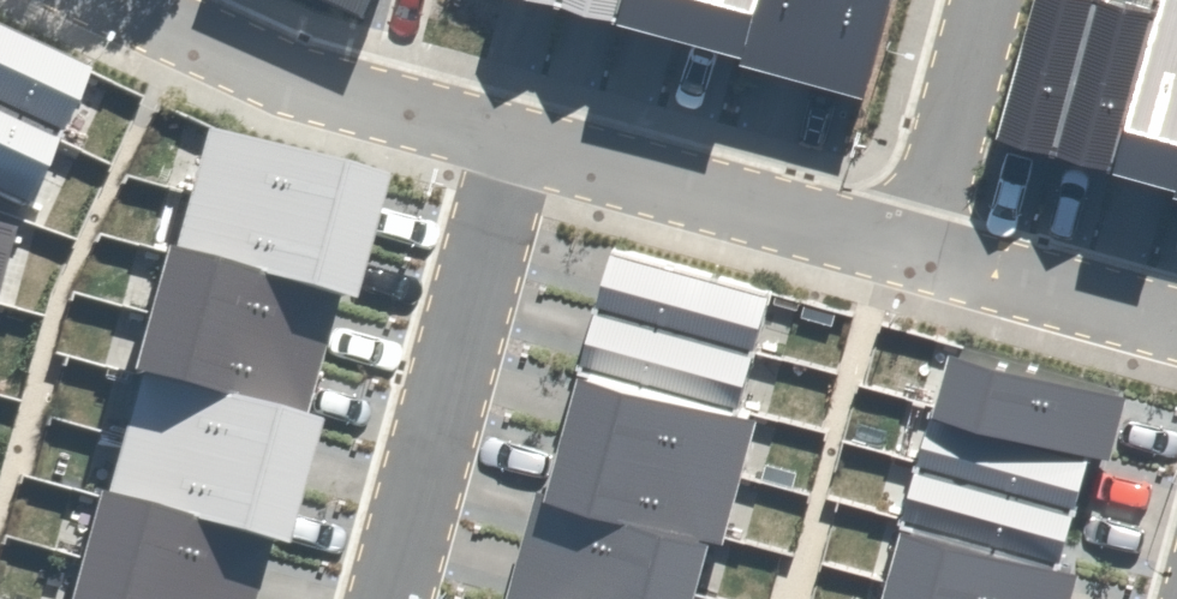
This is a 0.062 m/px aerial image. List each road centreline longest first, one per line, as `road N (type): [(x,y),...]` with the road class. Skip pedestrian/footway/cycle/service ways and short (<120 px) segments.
road 1 (residential): [(369,598),(507,90)]
road 2 (residential): [(916,204),(507,90)]
road 3 (residential): [(507,90),(224,0)]
road 4 (residential): [(1176,276),(916,204)]
road 5 (residential): [(970,0),(916,204)]

